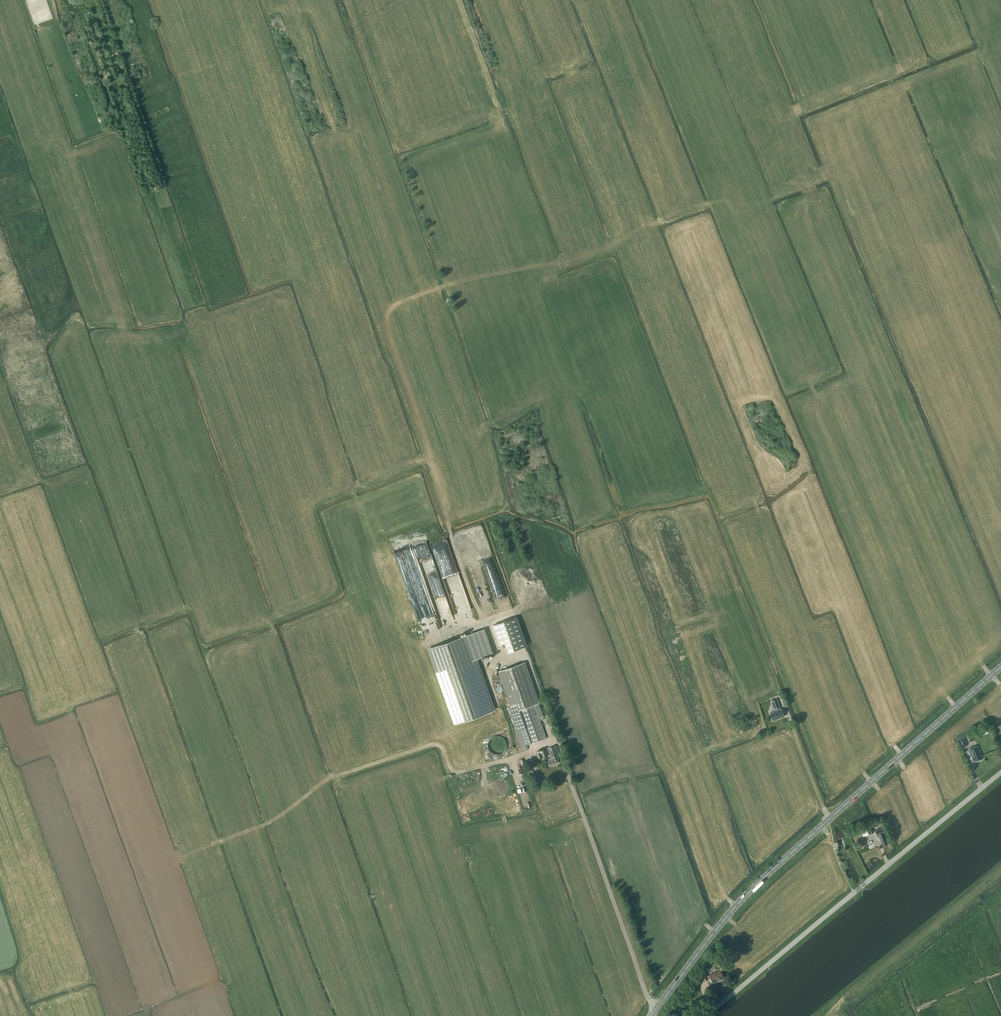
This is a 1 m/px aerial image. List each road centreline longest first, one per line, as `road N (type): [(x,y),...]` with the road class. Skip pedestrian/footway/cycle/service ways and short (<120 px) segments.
road 1 (tertiary): [(650,1015),(754,885),(1000,668)]
road 2 (unclassified): [(704,1015),(1000,773)]
road 3 (track): [(653,1013),(566,768)]

